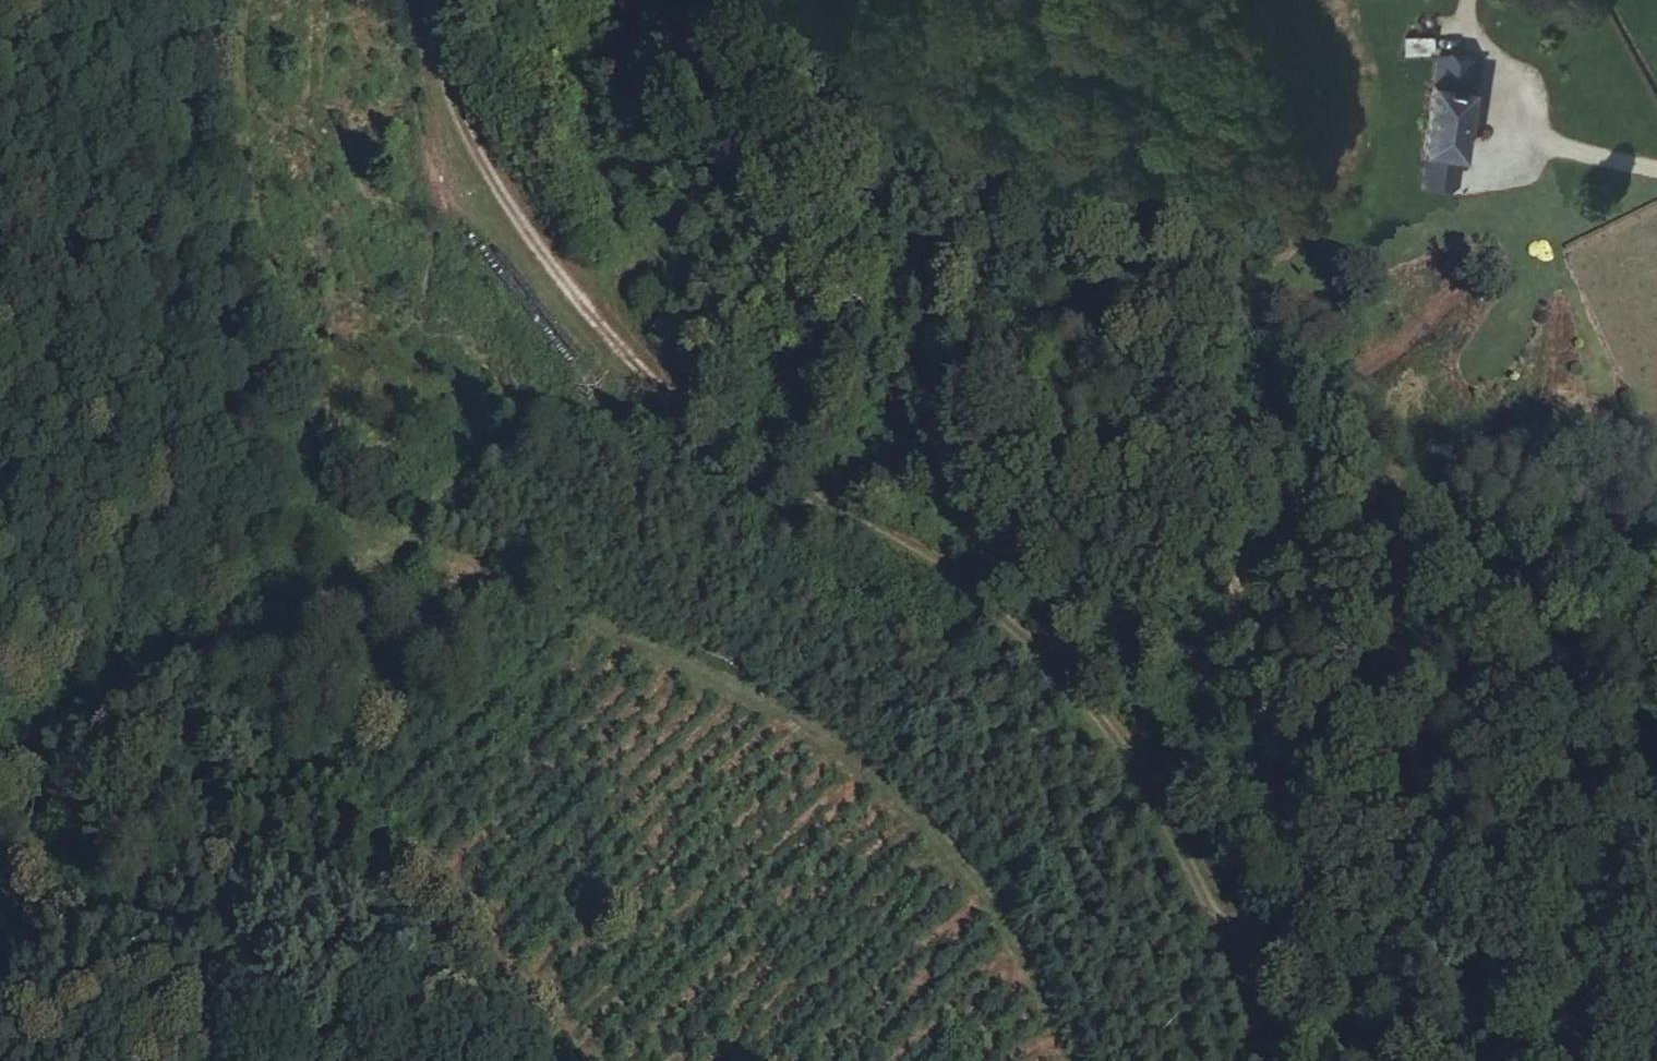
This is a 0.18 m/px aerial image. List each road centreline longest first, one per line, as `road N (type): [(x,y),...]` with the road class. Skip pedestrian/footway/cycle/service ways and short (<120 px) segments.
road 1 (track): [(440,0),(458,152),(583,322),(887,520),(1204,827),(1307,1060)]
road 2 (track): [(1656,172),(1525,137)]

